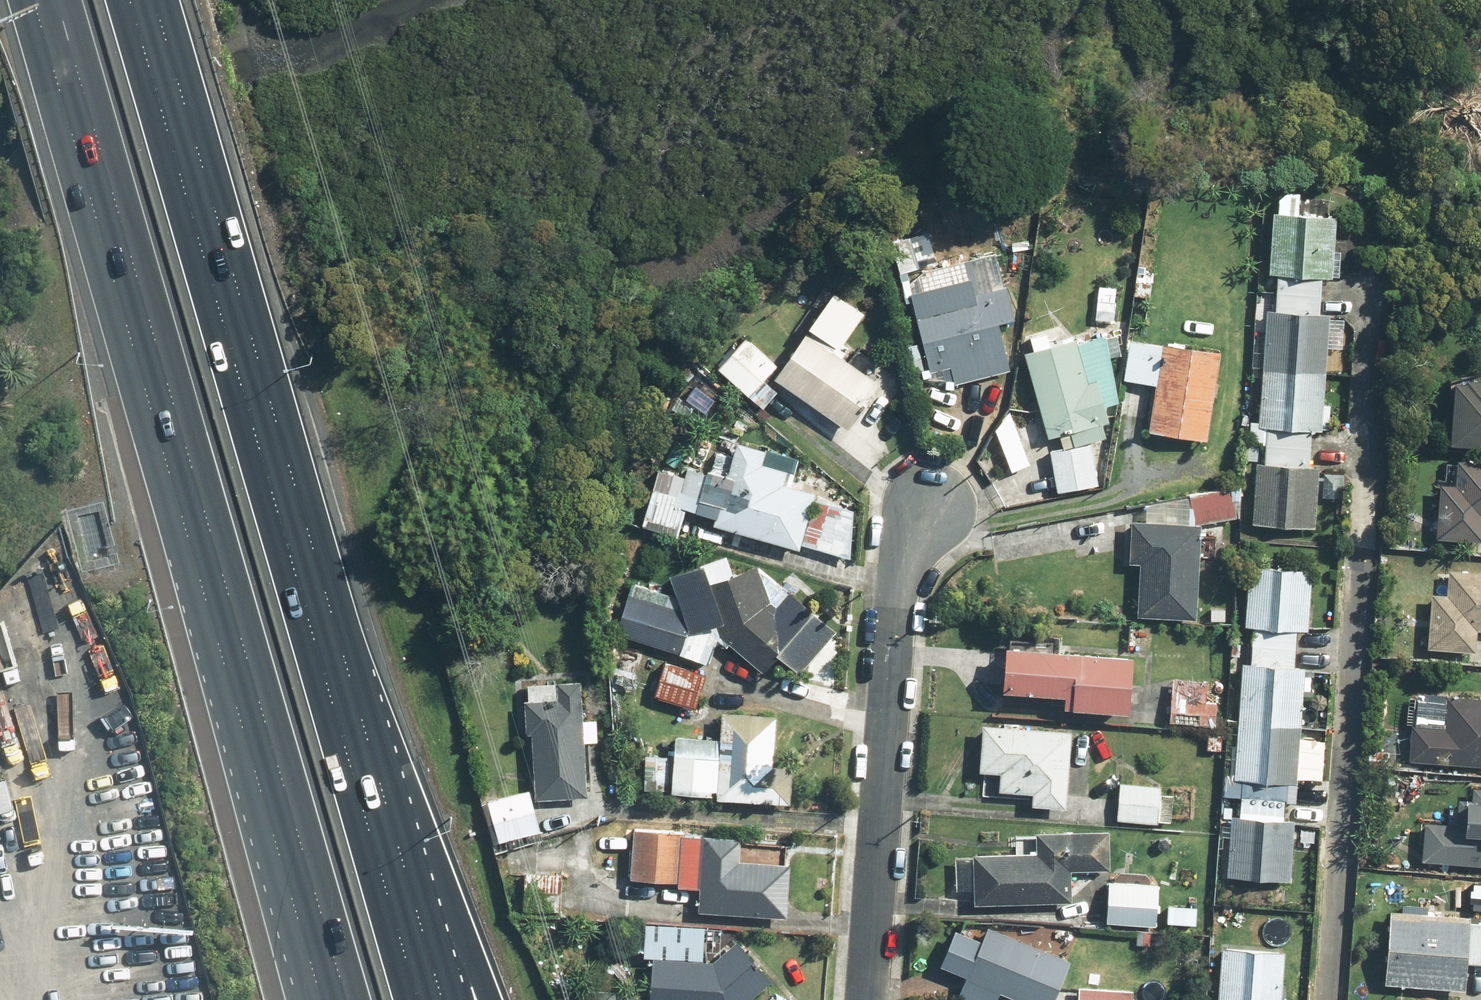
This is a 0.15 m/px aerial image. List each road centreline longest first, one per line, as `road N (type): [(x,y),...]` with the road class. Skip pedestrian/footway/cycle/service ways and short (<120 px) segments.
road 1 (motorway): [(347,999),(57,0)]
road 2 (motorway): [(131,0),(316,647)]
road 3 (residential): [(930,508),(901,573),(868,999)]
road 4 (motorway): [(316,647),(488,999)]
road 5 (motorway): [(316,647),(418,999)]

